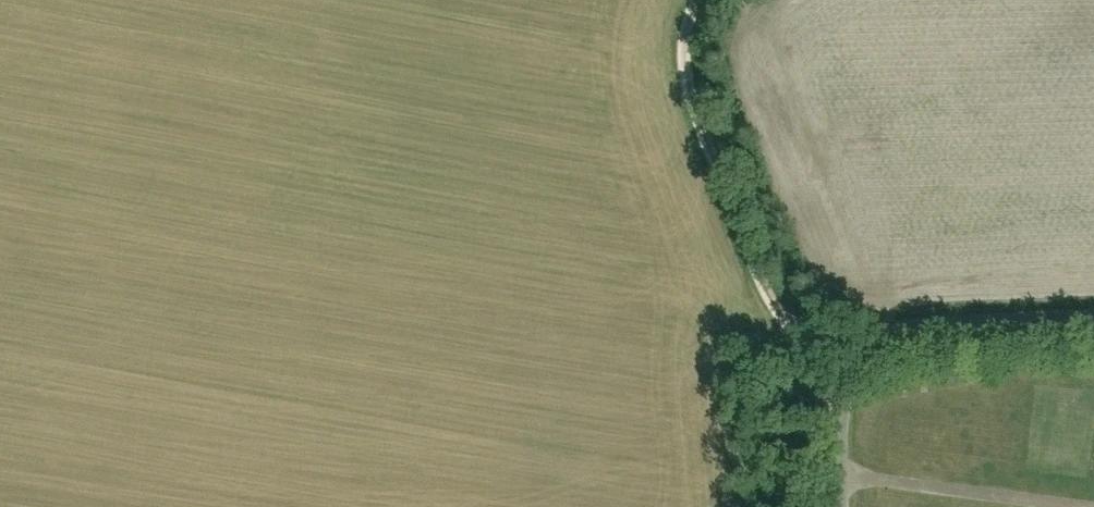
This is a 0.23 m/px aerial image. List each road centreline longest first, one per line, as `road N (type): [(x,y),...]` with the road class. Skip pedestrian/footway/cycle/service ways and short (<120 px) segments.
road 1 (unclassified): [(840,506),(841,400),(852,371),(891,334),(923,323),(1093,318)]

